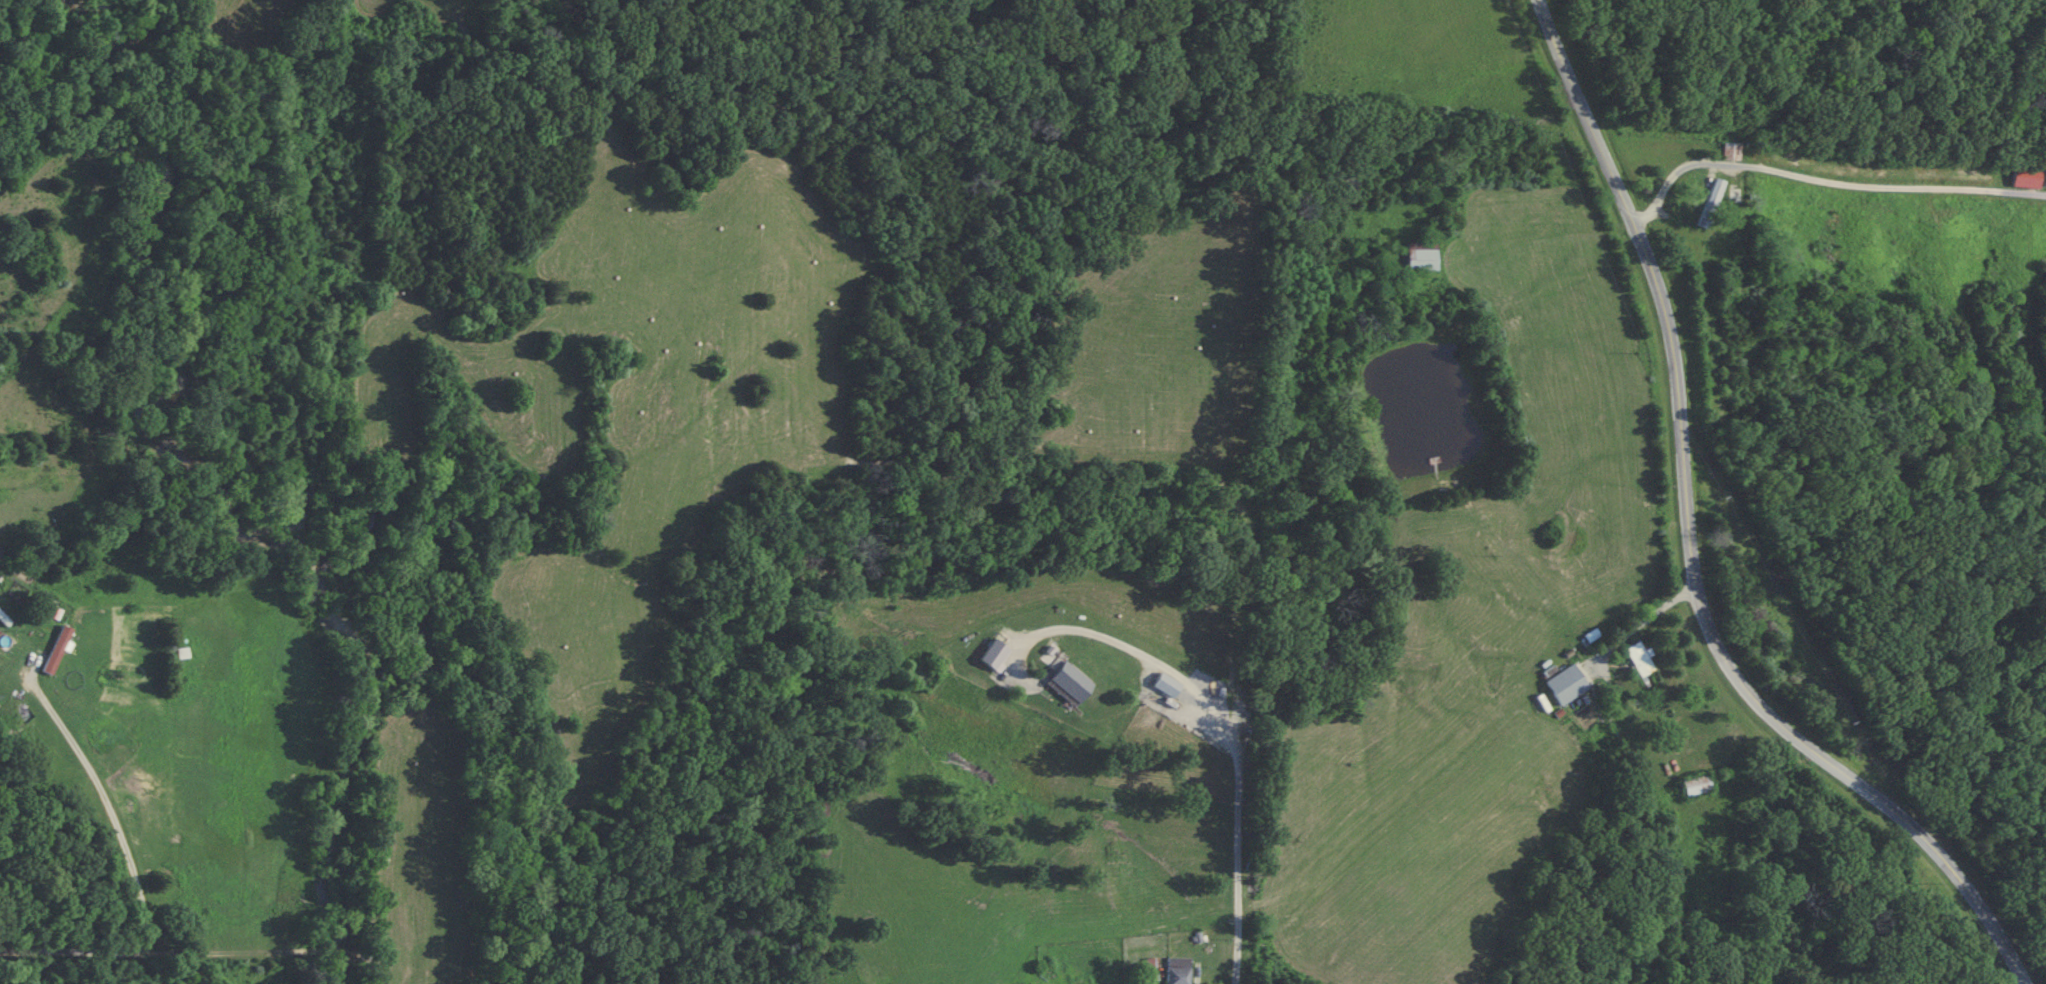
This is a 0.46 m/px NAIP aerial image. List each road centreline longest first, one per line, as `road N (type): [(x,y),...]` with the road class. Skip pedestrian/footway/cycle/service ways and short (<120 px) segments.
road 1 (secondary): [(2035,983),(1994,914),(1918,828),(1759,702),(1720,644),(1699,580),(1663,305),(1550,43),(1540,0)]

